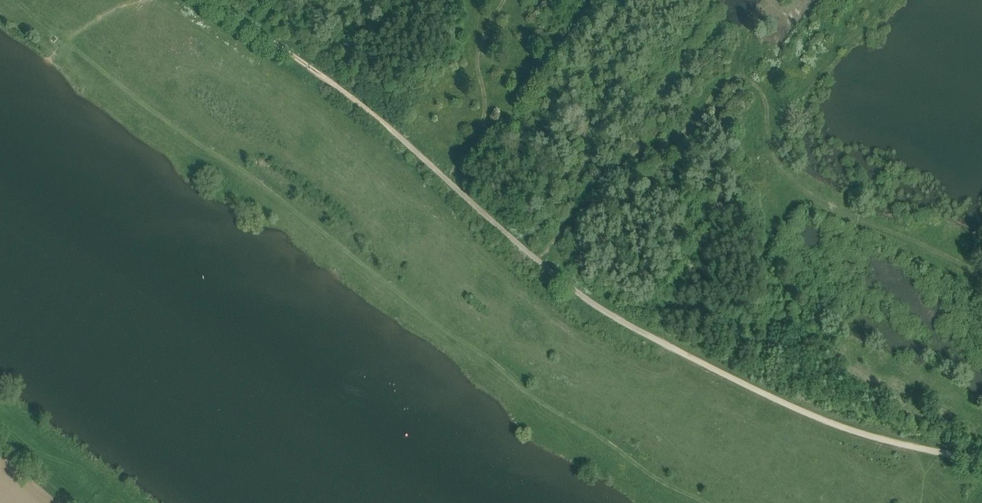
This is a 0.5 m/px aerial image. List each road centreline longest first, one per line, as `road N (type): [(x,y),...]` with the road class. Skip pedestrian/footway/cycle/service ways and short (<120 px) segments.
road 1 (unclassified): [(701,361),(599,306),(393,128)]
road 2 (unclassified): [(701,361),(845,427),(981,459)]
road 3 (track): [(393,128),(221,0)]

